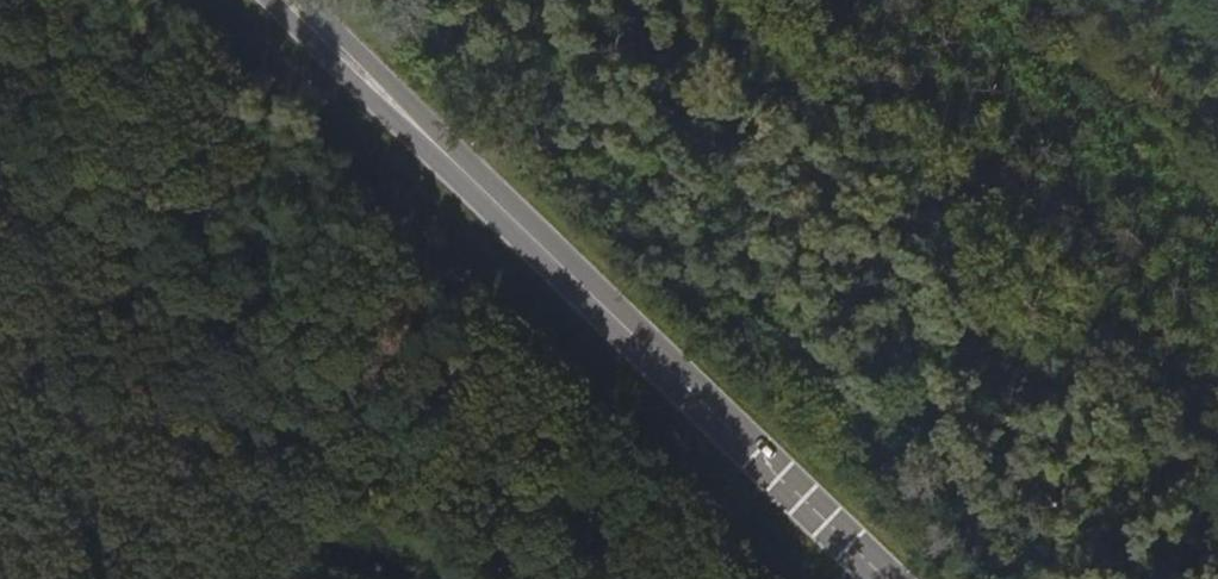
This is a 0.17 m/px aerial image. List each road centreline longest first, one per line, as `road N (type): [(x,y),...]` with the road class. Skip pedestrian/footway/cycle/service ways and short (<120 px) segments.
road 1 (secondary): [(884,578),(283,0)]
road 2 (unclassified): [(770,578),(426,244),(202,0)]

